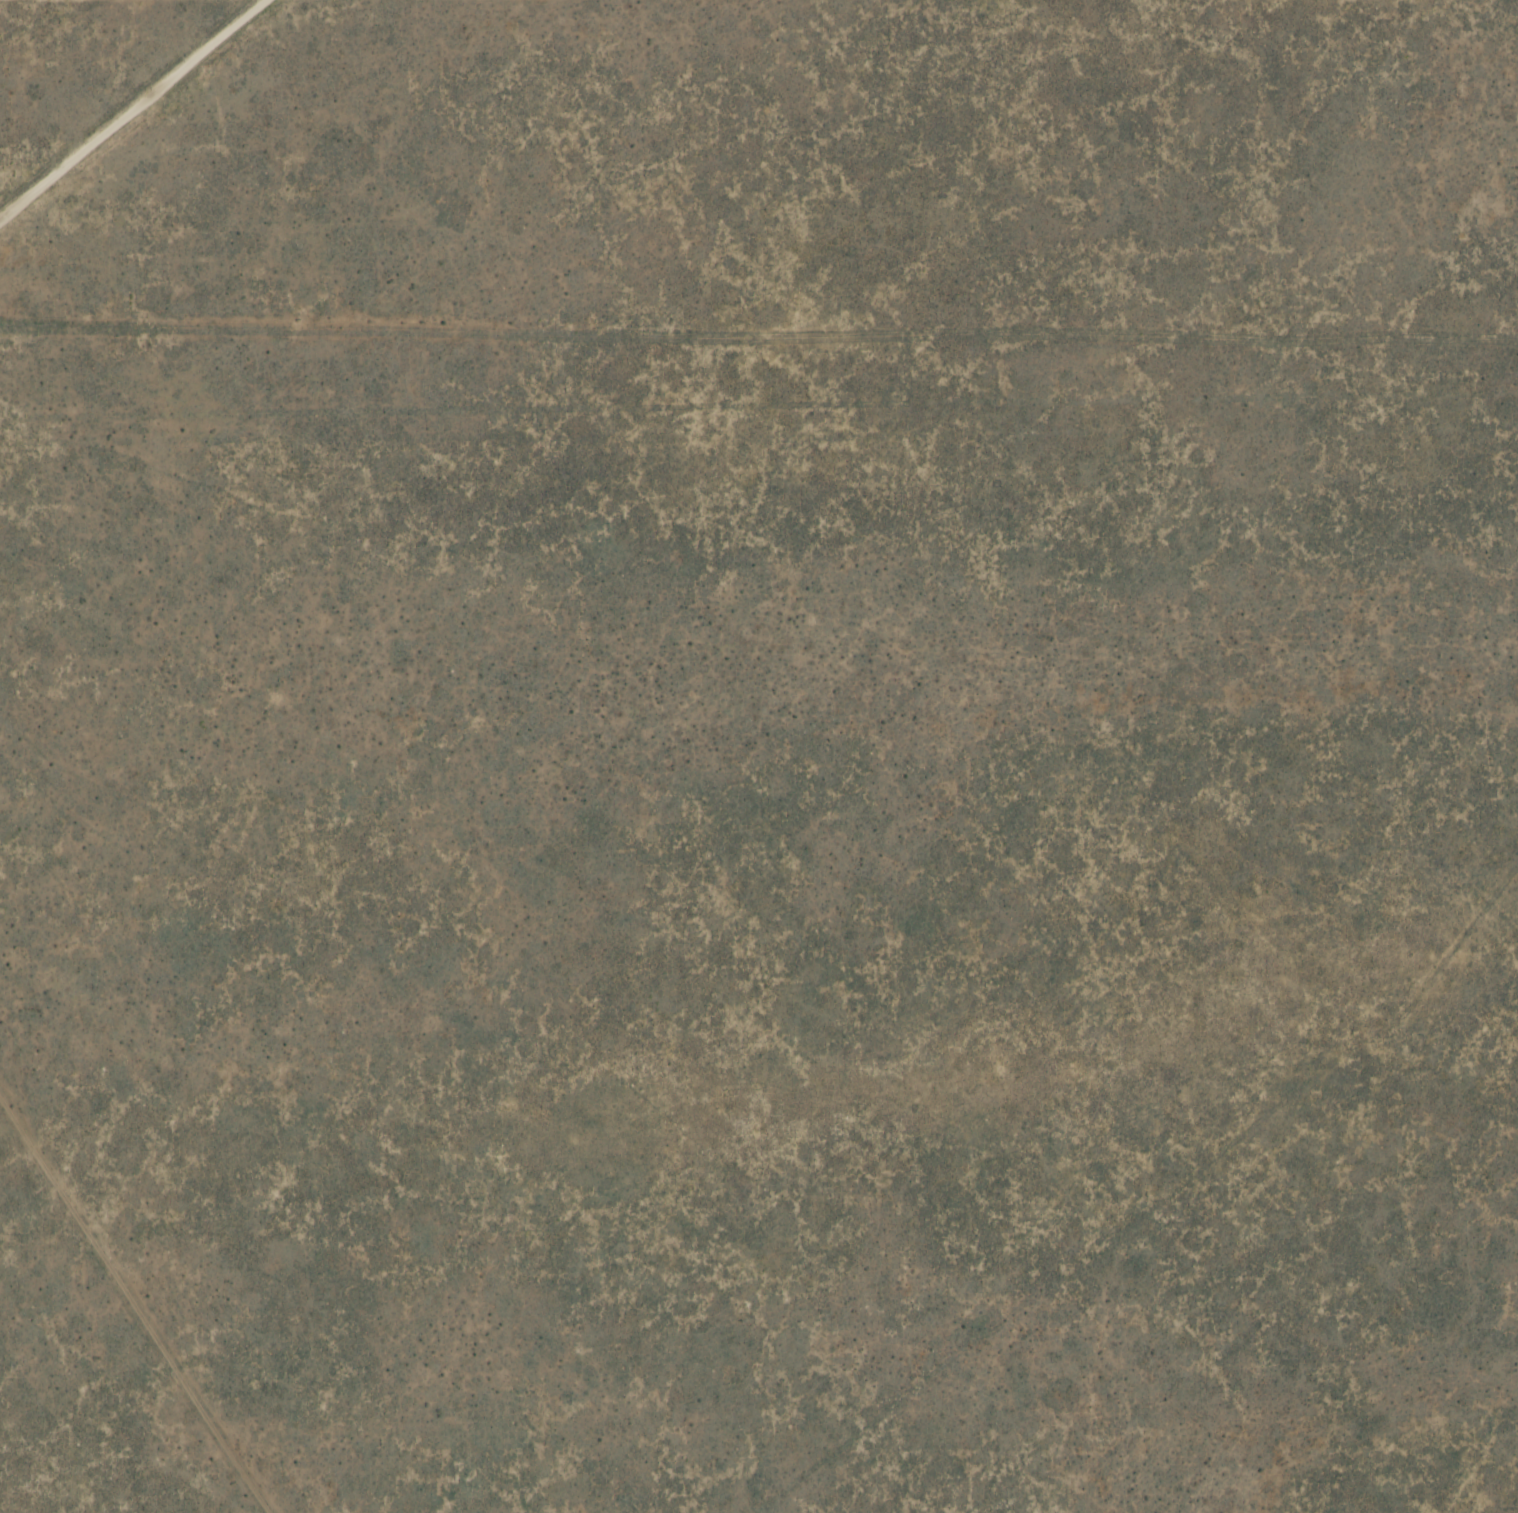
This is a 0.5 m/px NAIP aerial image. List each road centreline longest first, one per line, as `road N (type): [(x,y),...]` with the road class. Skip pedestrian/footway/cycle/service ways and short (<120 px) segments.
road 1 (track): [(265,1512),(0,1135)]
road 2 (residential): [(0,220),(269,0)]

